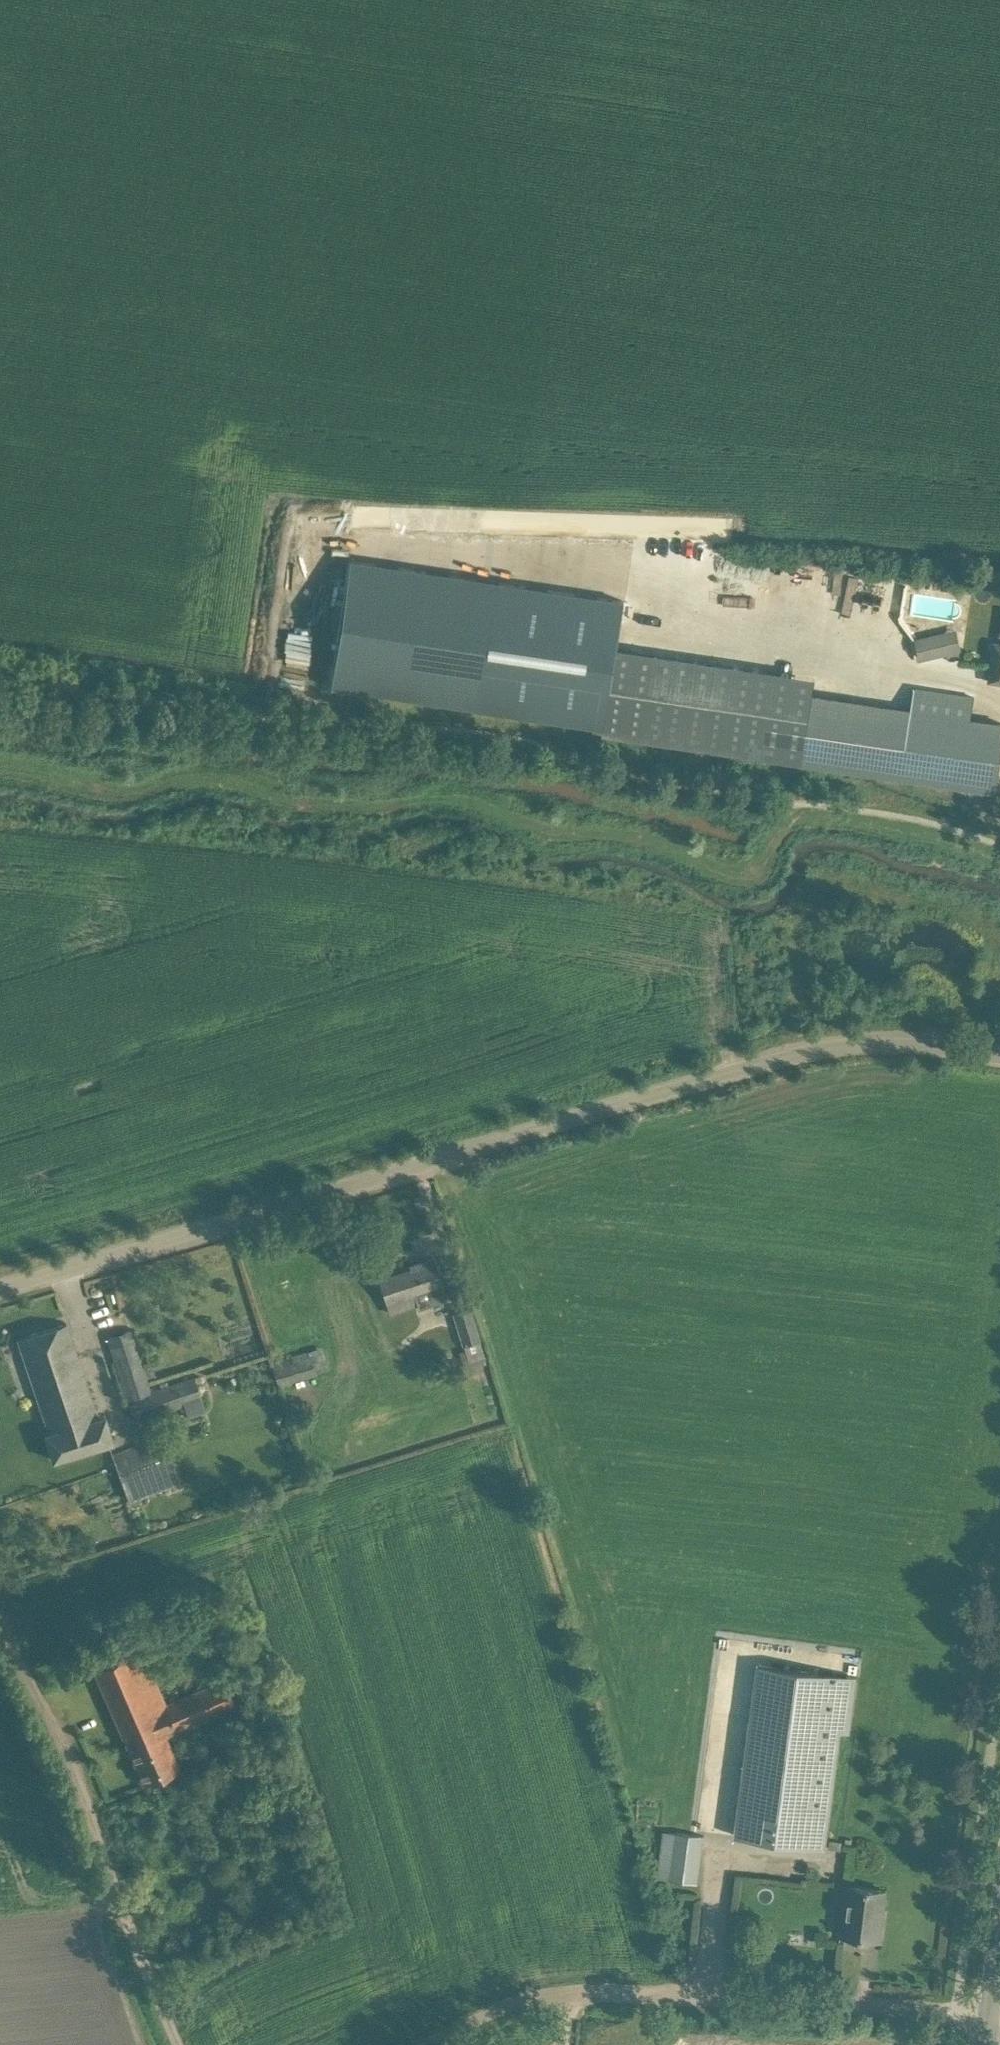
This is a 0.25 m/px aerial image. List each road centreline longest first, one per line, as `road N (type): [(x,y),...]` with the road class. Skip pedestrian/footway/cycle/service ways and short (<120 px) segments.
road 1 (unclassified): [(0,1288),(792,1053),(890,1044),(999,1057)]
road 2 (track): [(814,802),(784,824),(762,861),(737,866),(638,838),(557,832),(462,798),(307,794),(208,777),(115,784),(0,770)]
road 3 (unclassified): [(421,2044),(504,1999),(569,1994),(989,2018)]
road 4 (unclassified): [(0,1620),(181,2044)]

